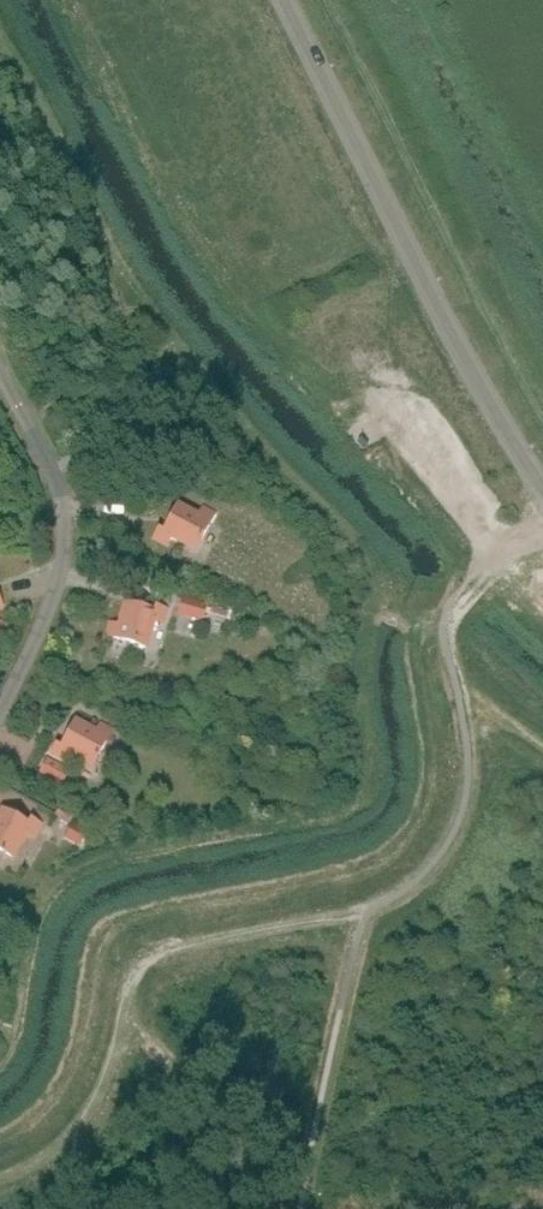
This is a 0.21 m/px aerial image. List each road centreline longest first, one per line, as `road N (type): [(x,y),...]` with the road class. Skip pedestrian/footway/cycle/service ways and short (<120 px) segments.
road 1 (unclassified): [(542,488),(479,383),(284,0)]

